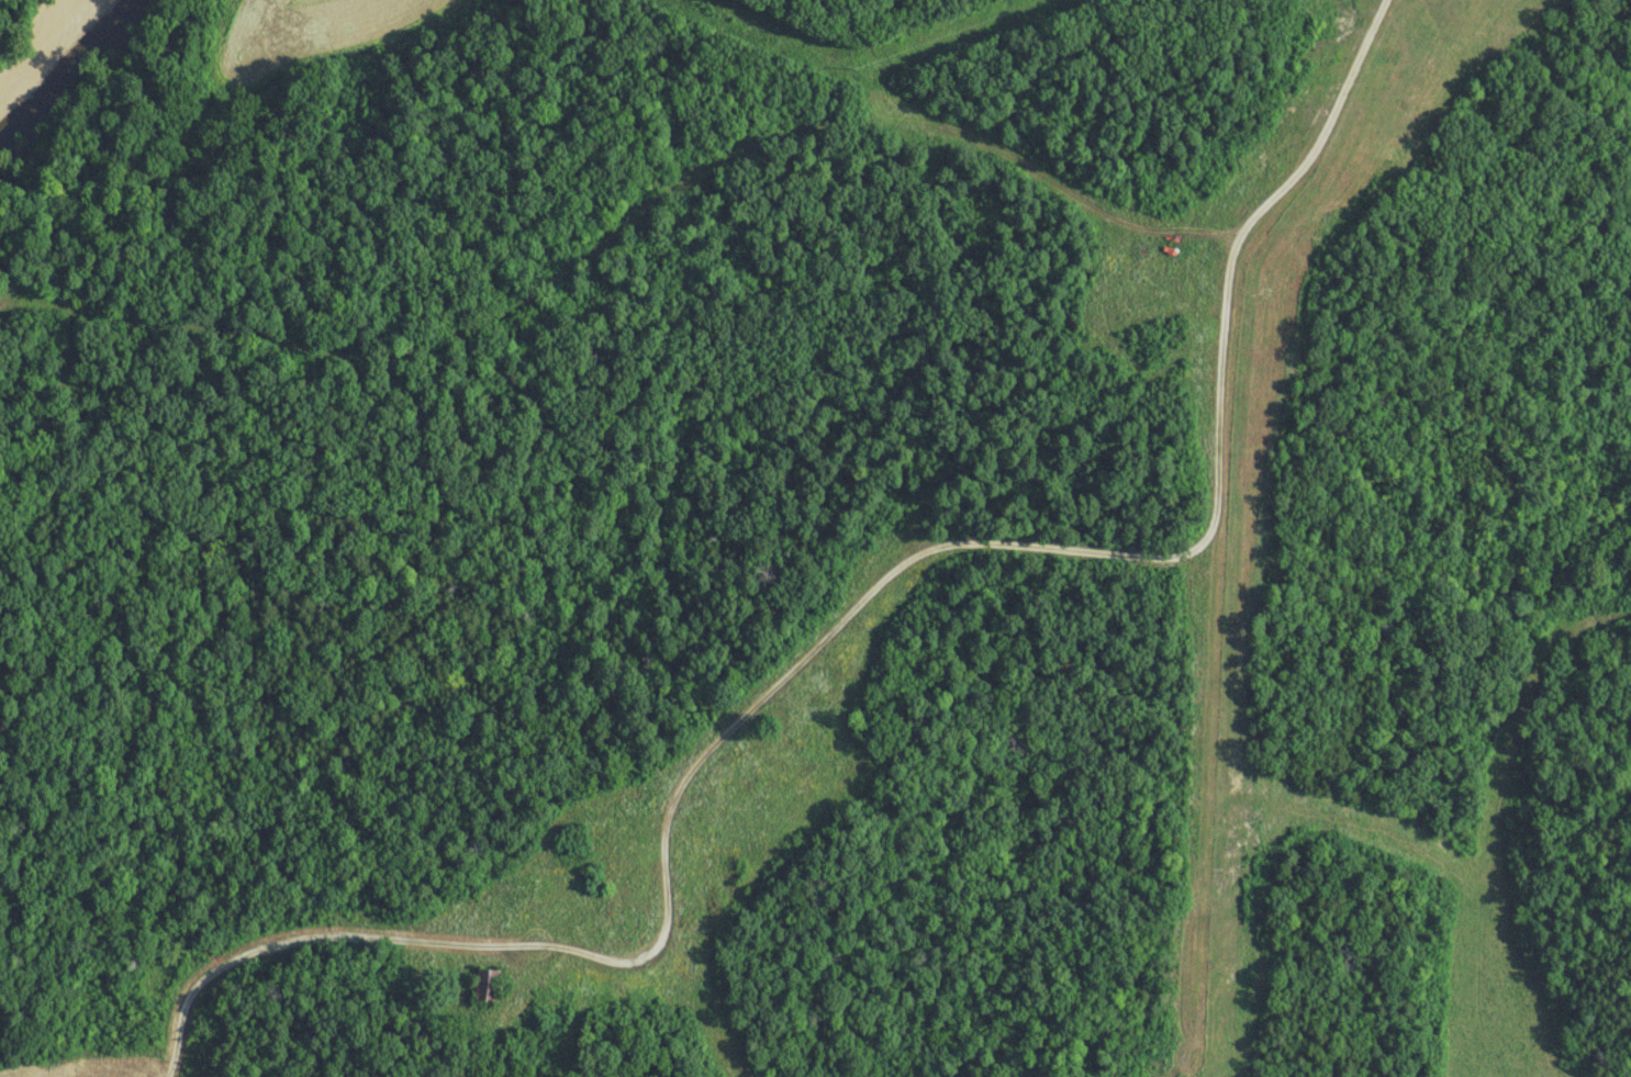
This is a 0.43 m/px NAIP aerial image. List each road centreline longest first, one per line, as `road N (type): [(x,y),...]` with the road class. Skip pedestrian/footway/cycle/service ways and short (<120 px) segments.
road 1 (residential): [(1380,0),(1320,141),(1240,225),(1224,258),(1203,528),(1176,545),(949,538),(890,563),(680,777),(658,841),(659,912),(649,946),(607,955),(541,936),(474,942),(308,933),(199,984),(165,1076)]

